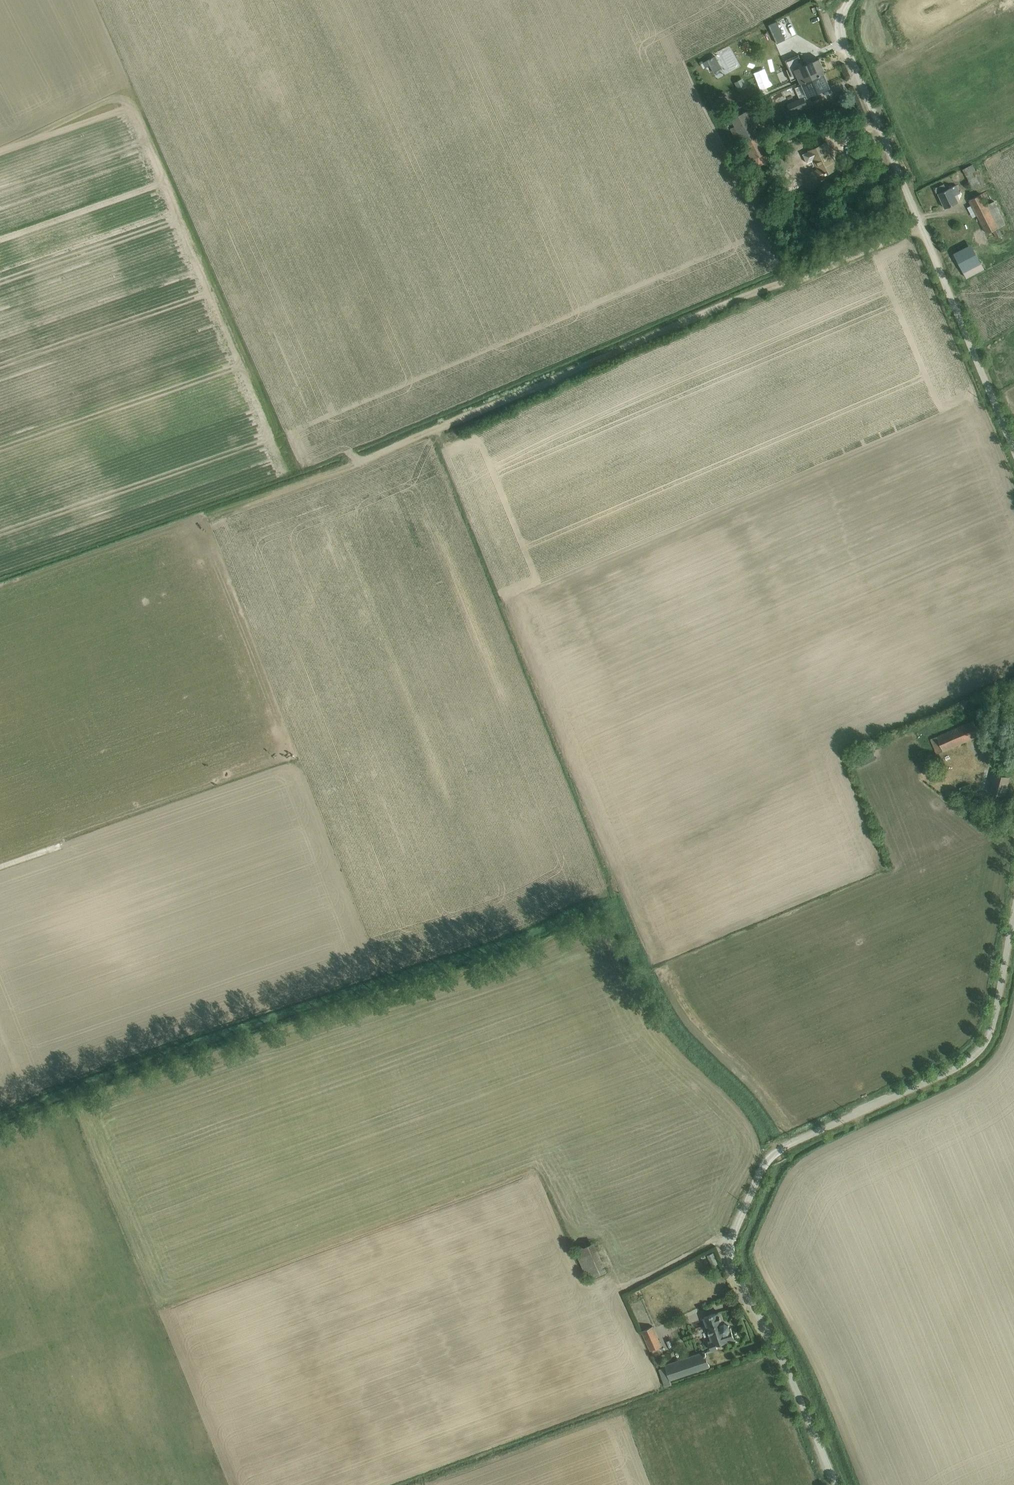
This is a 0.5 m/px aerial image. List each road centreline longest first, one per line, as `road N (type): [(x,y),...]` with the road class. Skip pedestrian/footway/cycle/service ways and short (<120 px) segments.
road 1 (unclassified): [(1013,916),(997,1015),(977,1057),(771,1154),(734,1247),(734,1266),(841,1484)]
road 2 (unclassified): [(849,0),(842,43),(1013,447)]
road 3 (track): [(622,1288),(740,1227)]

